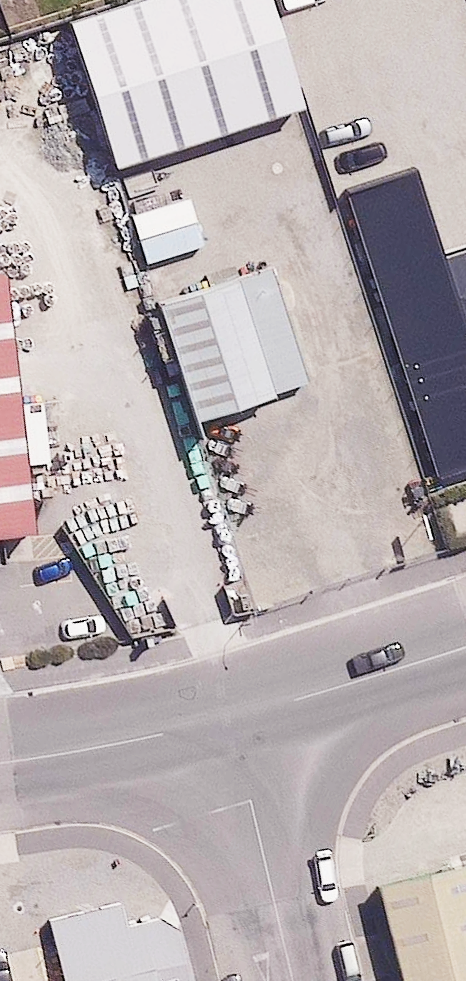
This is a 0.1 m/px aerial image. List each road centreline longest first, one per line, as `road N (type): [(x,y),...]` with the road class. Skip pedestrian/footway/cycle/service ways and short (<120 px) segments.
road 1 (residential): [(231,721),(295,980)]
road 2 (unclassified): [(231,721),(465,649)]
road 3 (unclassified): [(0,765),(231,721)]

